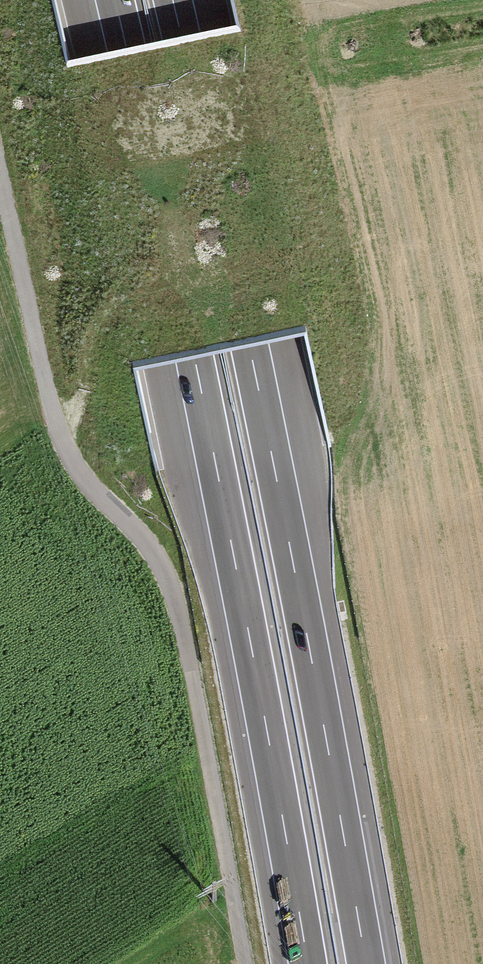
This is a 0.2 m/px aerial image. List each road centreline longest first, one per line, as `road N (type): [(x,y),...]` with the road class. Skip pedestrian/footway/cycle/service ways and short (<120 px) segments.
road 1 (motorway): [(364,963),(252,347),(171,0)]
road 2 (motorway): [(112,0),(195,358),(305,963)]
road 3 (track): [(241,963),(173,590),(147,546),(93,494),(68,456),(0,173)]
road 4 (track): [(60,437),(113,304),(154,288),(180,243),(183,171)]
road 5 (track): [(316,146),(51,197)]

